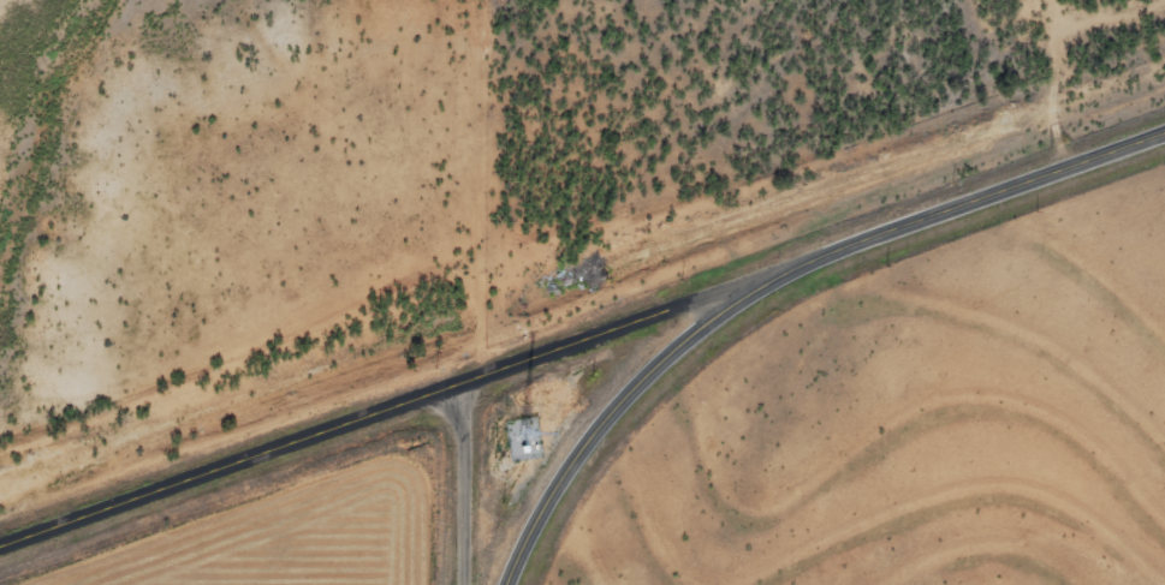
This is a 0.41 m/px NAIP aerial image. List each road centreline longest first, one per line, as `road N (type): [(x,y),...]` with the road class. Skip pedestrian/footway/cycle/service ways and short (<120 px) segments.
road 1 (secondary): [(0,549),(762,281)]
road 2 (secondary): [(762,281),(1164,138)]
road 3 (tertiary): [(501,584),(547,486),(617,400),(677,335),(762,281)]
road 4 (tertiary): [(455,584),(453,386)]

